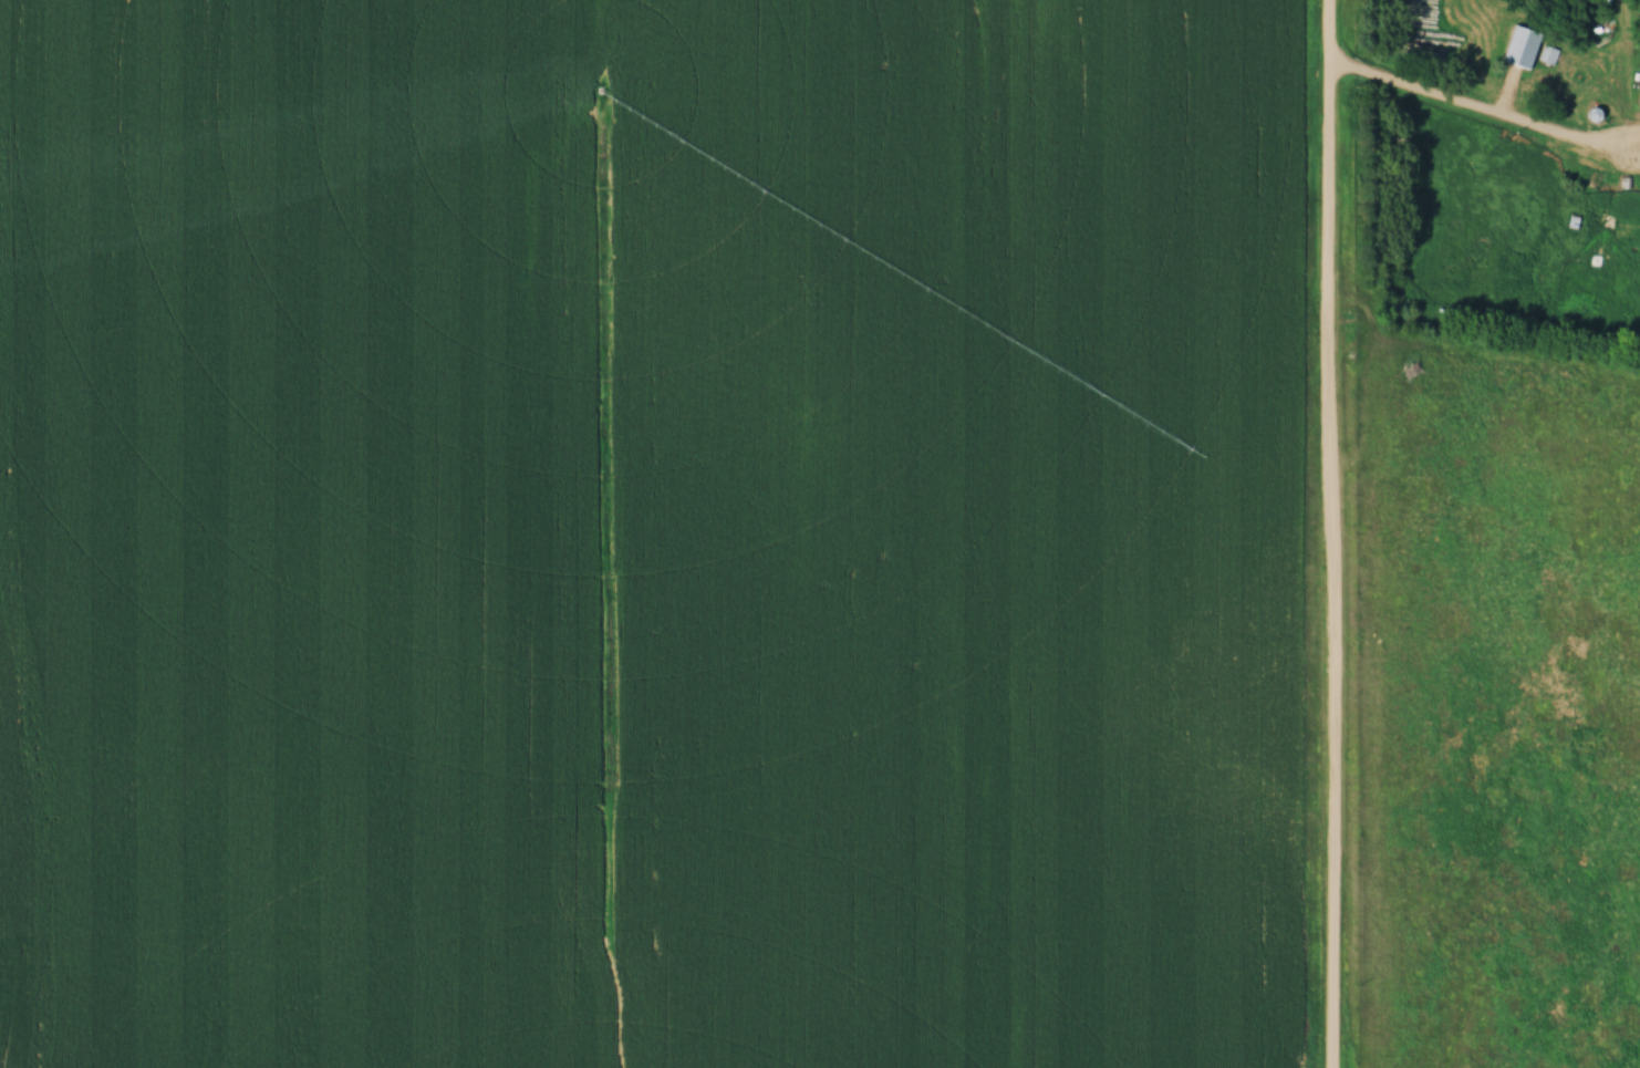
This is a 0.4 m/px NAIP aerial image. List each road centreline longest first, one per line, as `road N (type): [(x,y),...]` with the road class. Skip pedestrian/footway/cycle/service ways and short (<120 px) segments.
road 1 (residential): [(1334,1067),(1329,0)]

